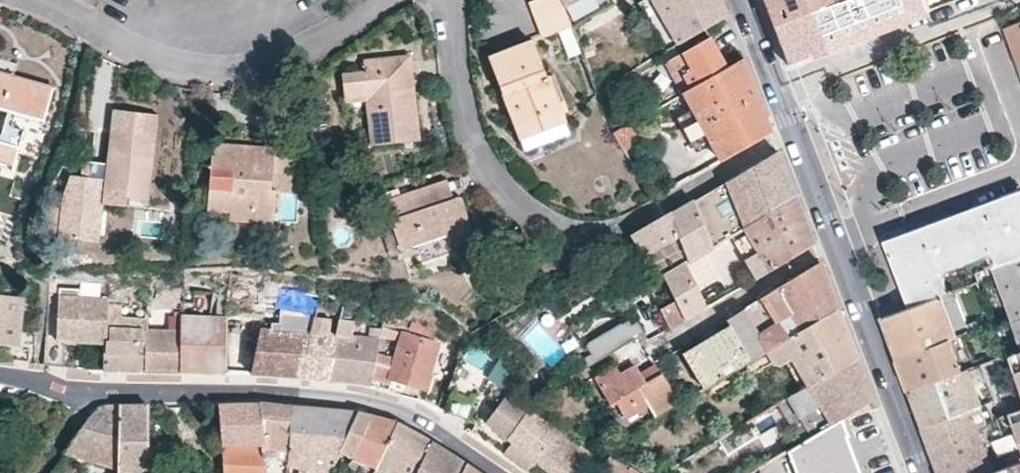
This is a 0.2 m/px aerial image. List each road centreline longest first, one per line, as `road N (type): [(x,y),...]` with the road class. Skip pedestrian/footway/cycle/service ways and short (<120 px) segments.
road 1 (residential): [(442,0),(477,152),(530,215),(562,229),(616,229),(796,131)]
road 2 (residential): [(87,391),(349,392),(429,419),(504,472)]
road 3 (residential): [(379,0),(271,66),(219,74),(156,64),(30,0)]
road 4 (secondary): [(838,240),(926,472)]
road 5 (residential): [(778,87),(997,0)]
road 6 (residential): [(657,351),(838,240)]
road 7 (residential): [(1019,172),(838,240)]

